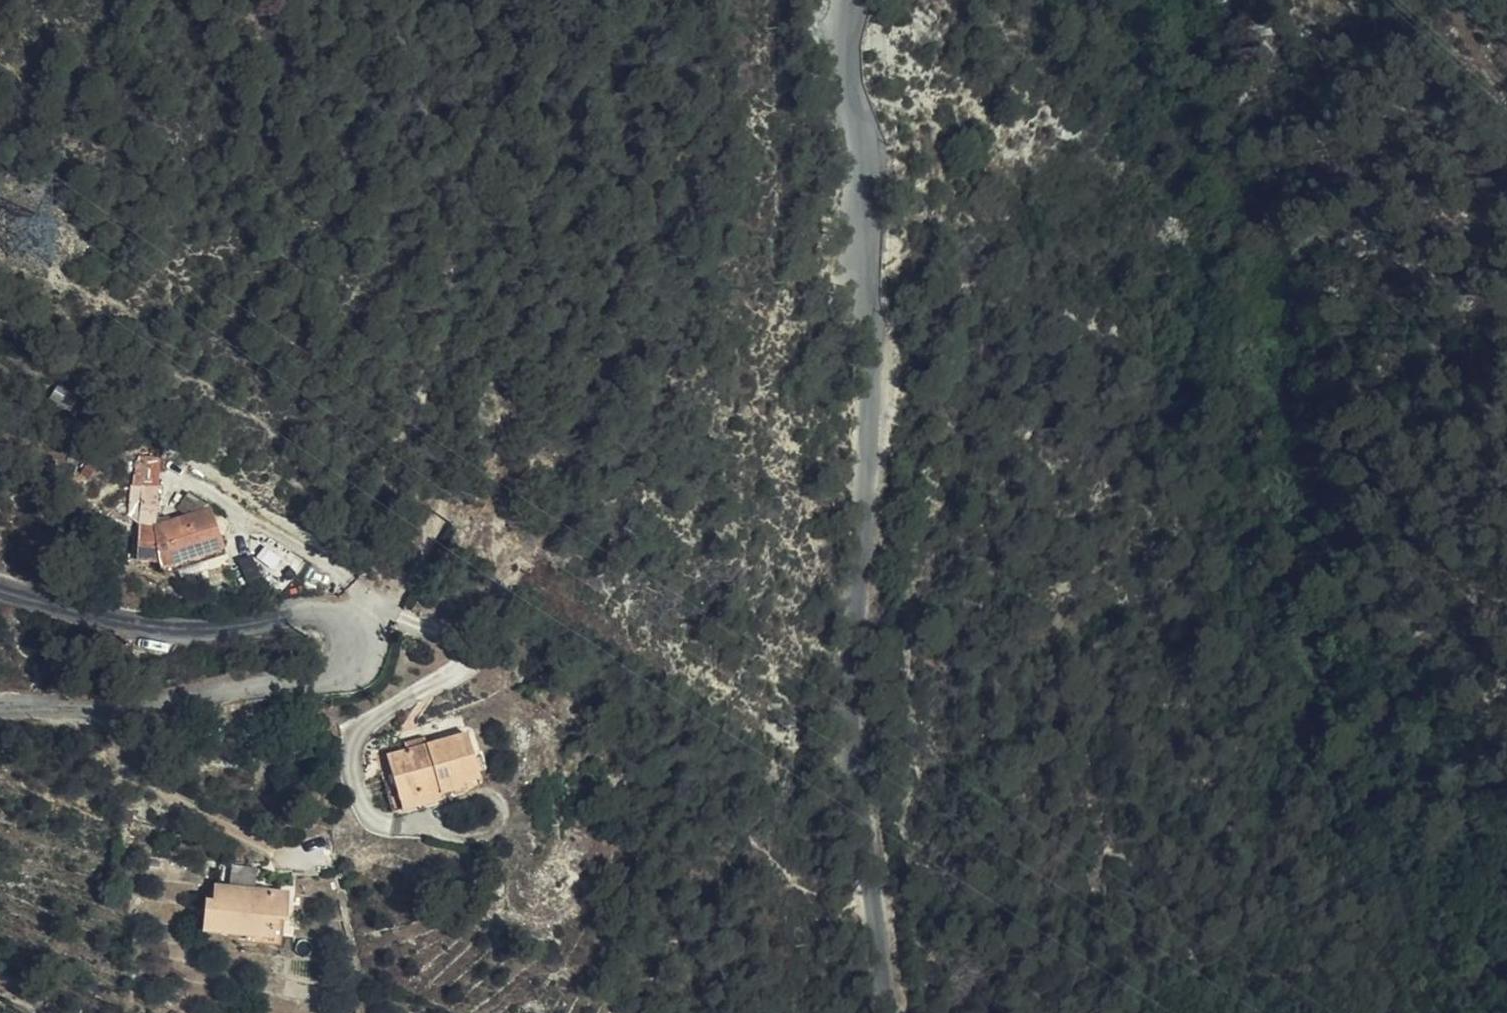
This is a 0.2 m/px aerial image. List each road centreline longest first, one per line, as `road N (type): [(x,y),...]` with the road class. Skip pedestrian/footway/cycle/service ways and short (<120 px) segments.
road 1 (tertiary): [(895,1012),(852,665),(872,398),(863,267),(872,179),(846,64),(851,0)]
road 2 (unclassified): [(0,584),(69,610),(157,628),(309,612),(347,618),(353,655),(334,682),(0,712)]

